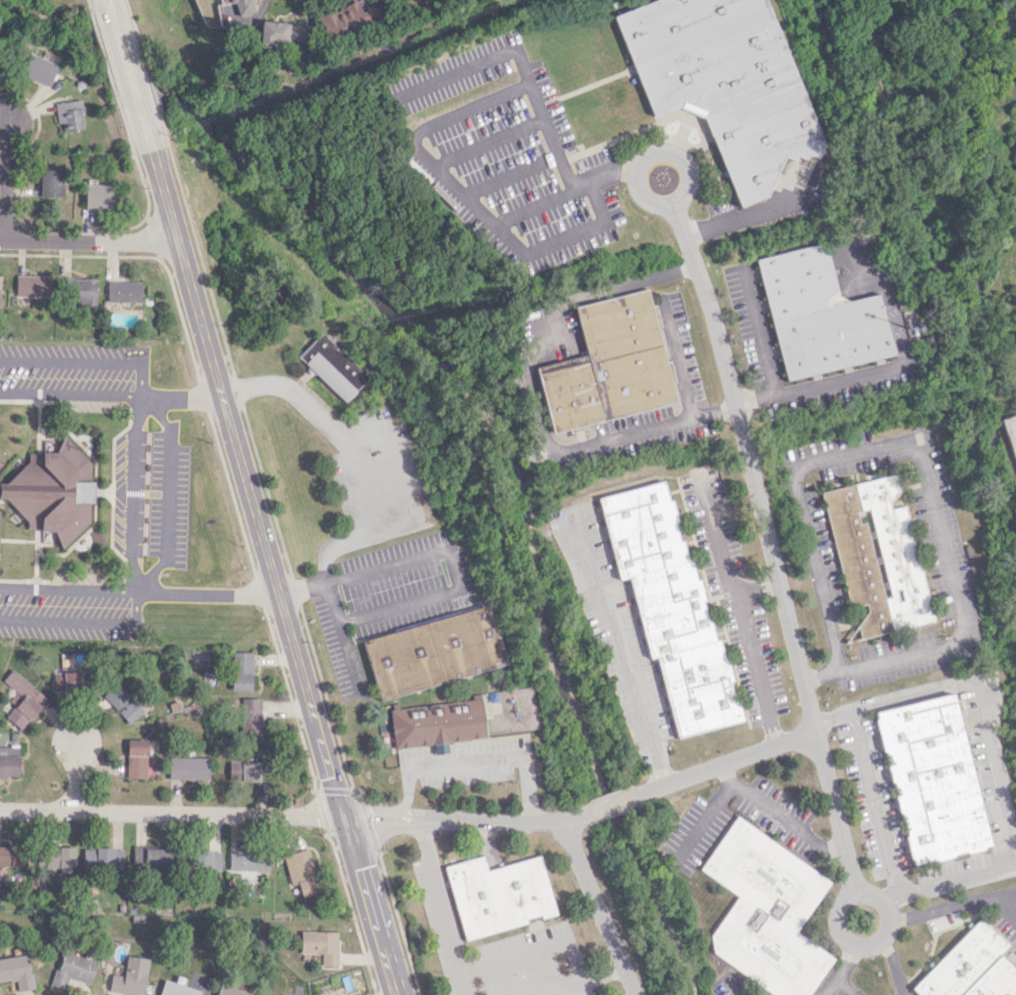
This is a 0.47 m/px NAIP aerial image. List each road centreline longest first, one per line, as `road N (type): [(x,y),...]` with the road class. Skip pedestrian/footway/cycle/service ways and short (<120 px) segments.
road 1 (tertiary): [(398,994),(147,126)]
road 2 (residential): [(857,895),(735,406),(674,203)]
road 3 (residential): [(0,807),(562,820)]
road 4 (residential): [(636,795),(815,733)]
road 5 (residential): [(636,994),(562,820)]
road 6 (residential): [(0,242),(183,245)]
road 7 (residential): [(682,198),(691,182),(687,164),(664,150),(647,156),(637,179),(643,195),(666,205),(682,198)]
road 8 (residential): [(857,895),(839,920),(851,939),(870,941),(883,932),(885,908),(857,895)]
road 9 (tertiary): [(147,126),(115,10)]

